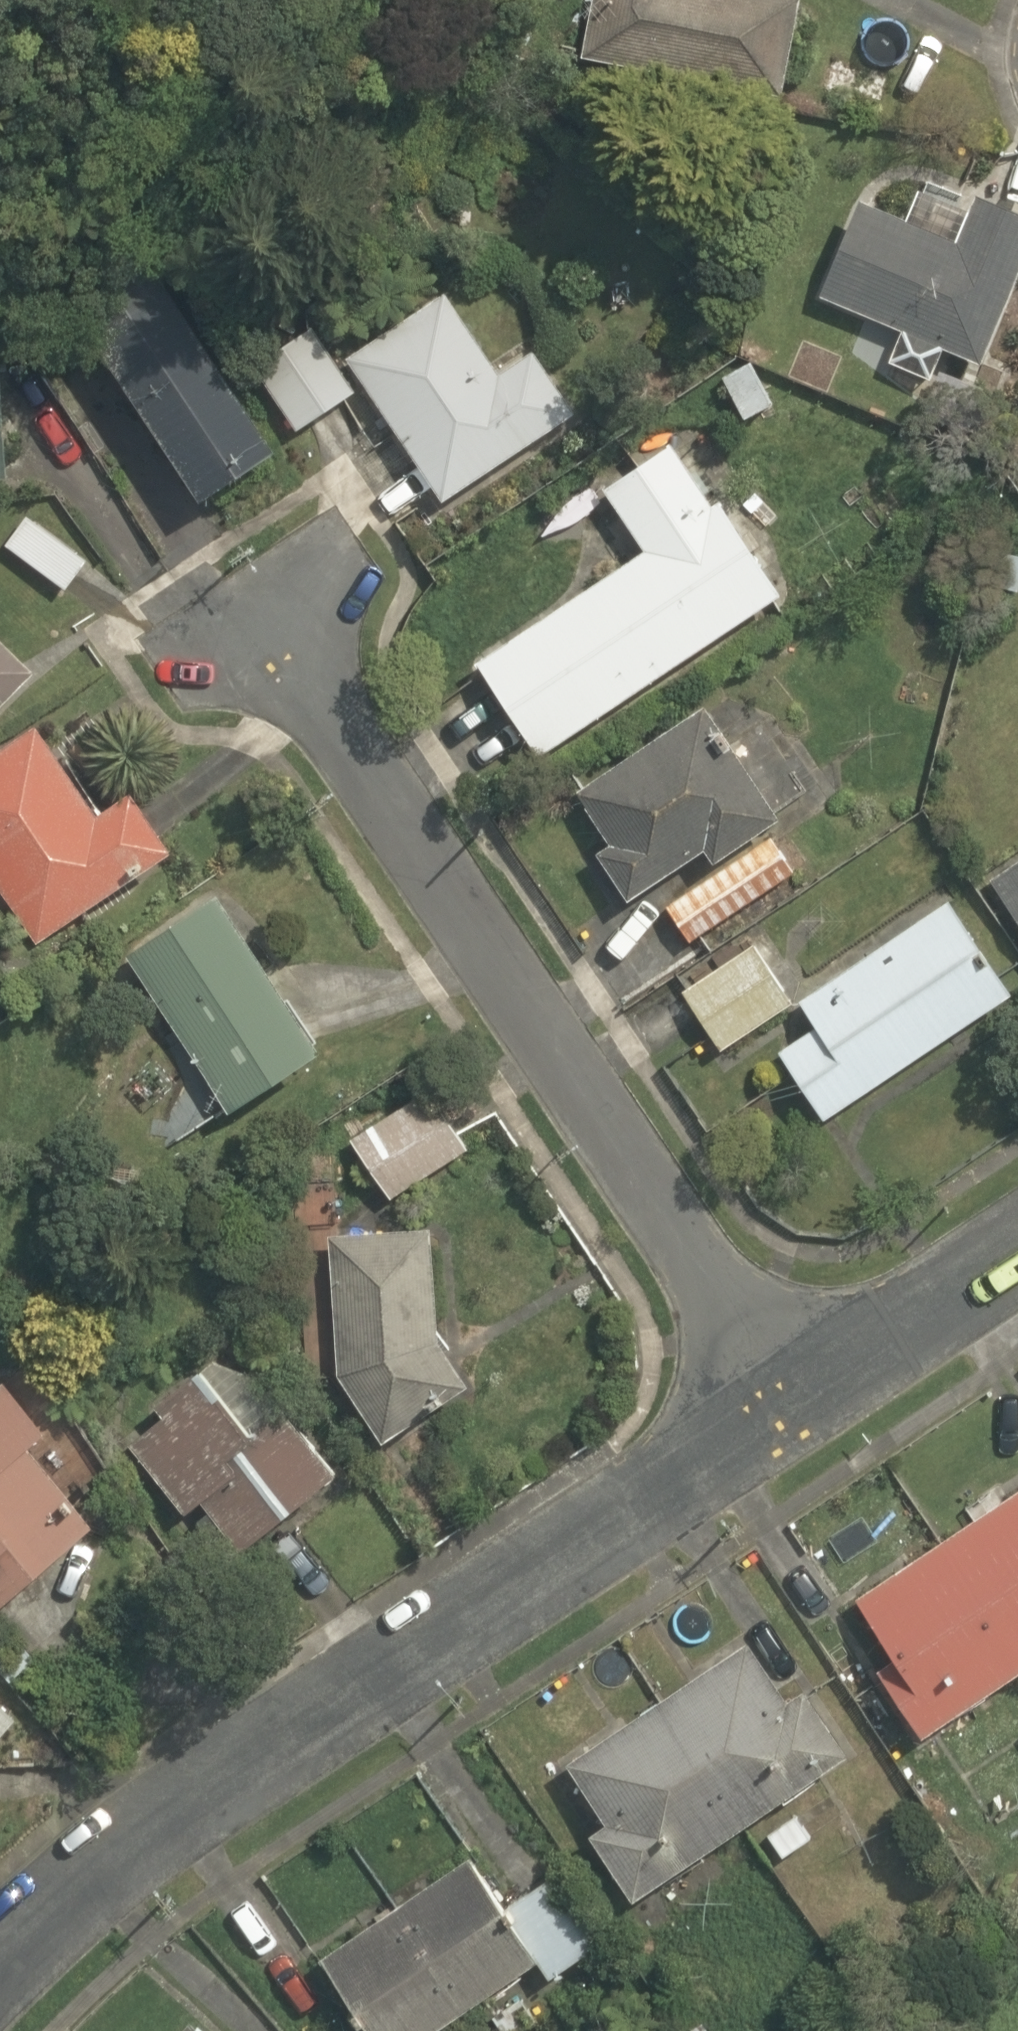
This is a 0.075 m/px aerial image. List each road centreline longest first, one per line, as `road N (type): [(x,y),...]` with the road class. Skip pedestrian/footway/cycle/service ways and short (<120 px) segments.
road 1 (residential): [(0,1971),(43,1917),(265,1734),(767,1403)]
road 2 (residential): [(767,1403),(301,647)]
road 3 (residential): [(767,1403),(1017,1241)]

